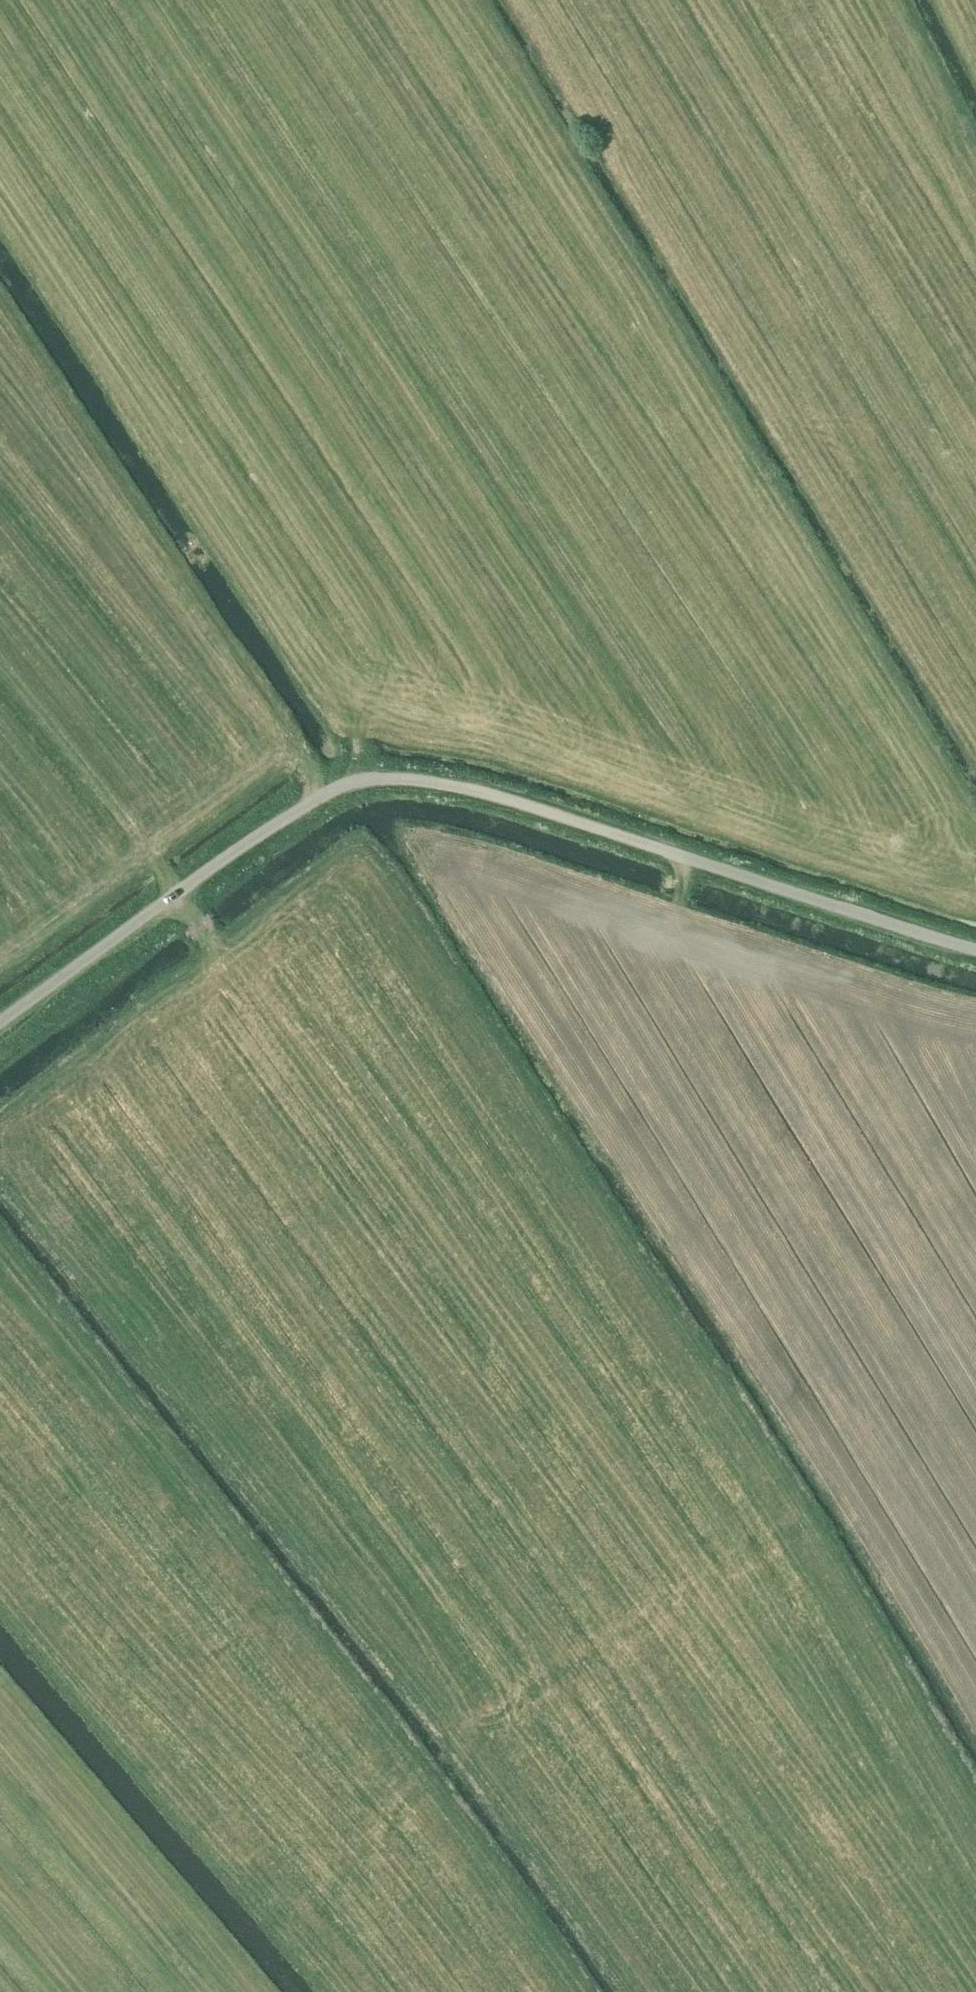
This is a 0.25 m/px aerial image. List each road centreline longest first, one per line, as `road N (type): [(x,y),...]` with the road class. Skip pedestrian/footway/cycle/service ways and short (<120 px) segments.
road 1 (unclassified): [(975,949),(463,784),(383,774),(344,782),(303,803),(0,1021)]

